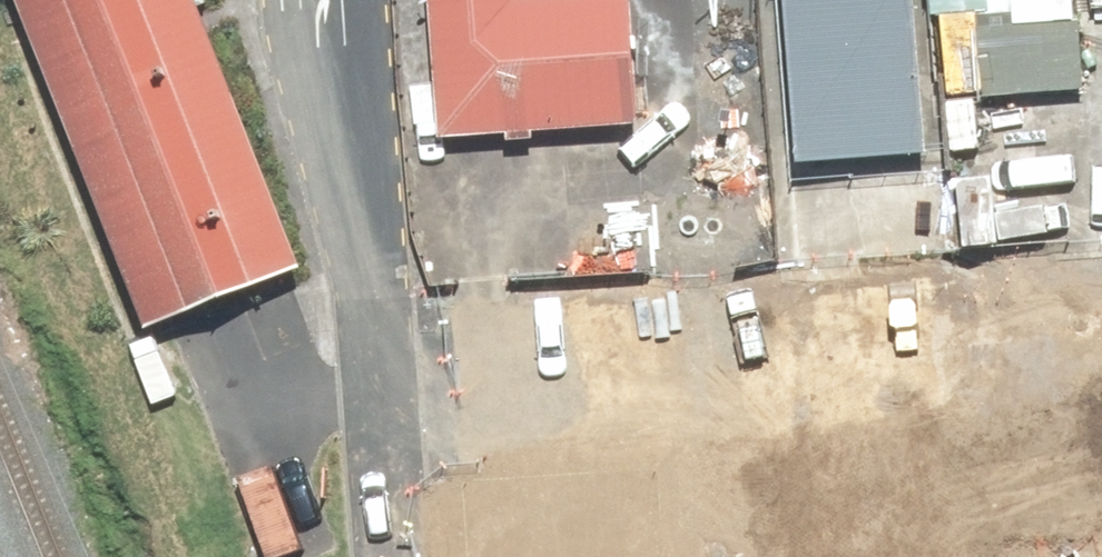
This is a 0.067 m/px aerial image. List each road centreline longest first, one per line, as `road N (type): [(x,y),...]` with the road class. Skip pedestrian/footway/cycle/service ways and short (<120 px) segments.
road 1 (residential): [(327,0),(369,371)]
road 2 (residential): [(369,371),(689,344)]
road 3 (residential): [(689,344),(1009,317)]
road 4 (residential): [(1009,317),(1055,556)]
road 5 (residential): [(710,556),(689,344)]
road 6 (residential): [(369,371),(386,556)]

